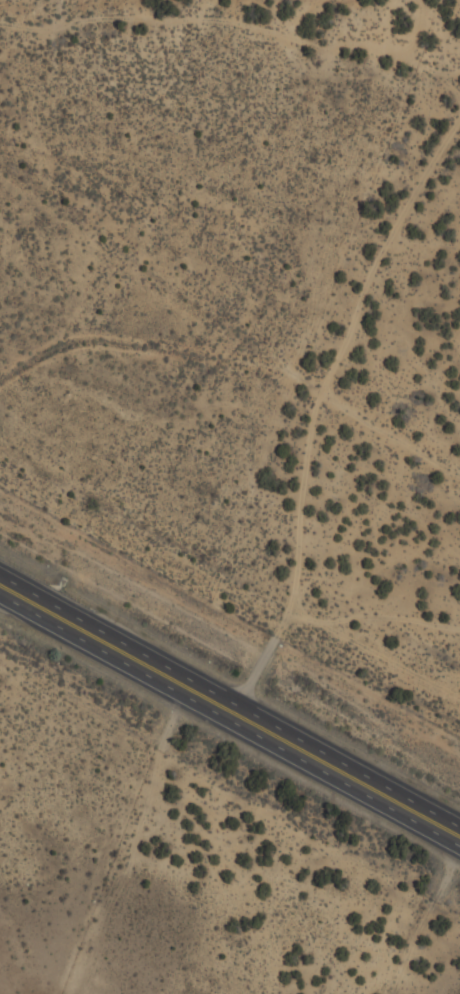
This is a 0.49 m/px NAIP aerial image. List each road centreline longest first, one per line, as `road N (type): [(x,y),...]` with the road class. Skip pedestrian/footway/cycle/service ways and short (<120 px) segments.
road 1 (trunk): [(459,827),(0,577)]
road 2 (trunk): [(0,597),(459,845)]

